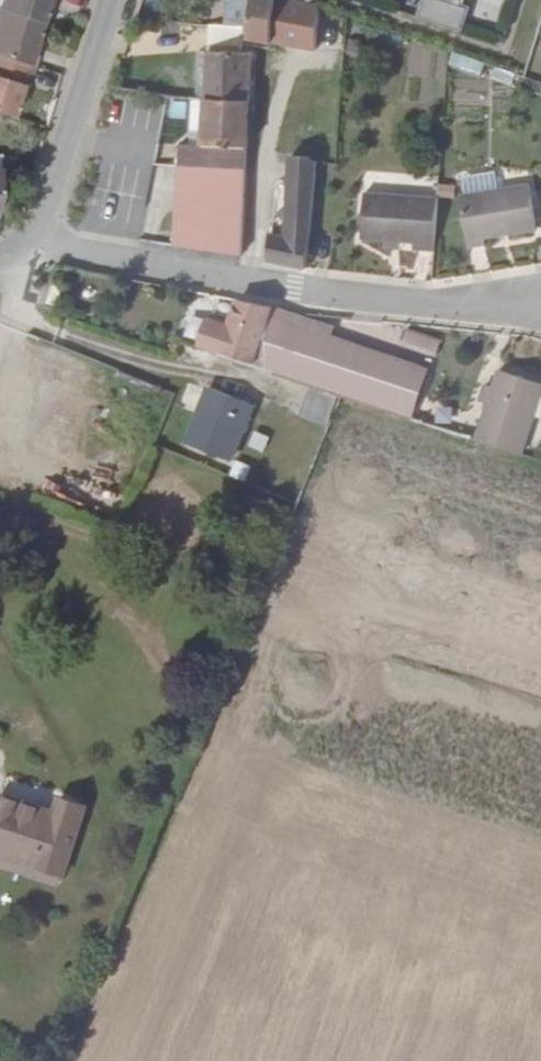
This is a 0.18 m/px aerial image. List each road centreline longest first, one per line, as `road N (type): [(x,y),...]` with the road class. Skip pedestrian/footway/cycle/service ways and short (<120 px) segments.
road 1 (residential): [(540,310),(385,311),(88,258),(35,266)]
road 2 (tertiary): [(119,0),(35,266)]
road 3 (residential): [(540,644),(303,565)]

